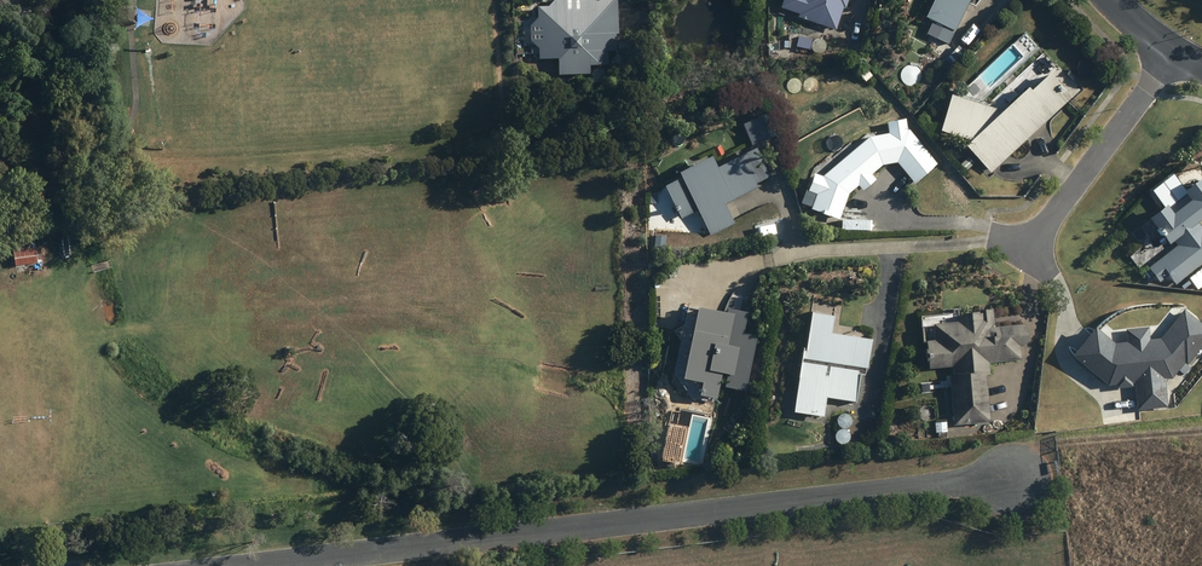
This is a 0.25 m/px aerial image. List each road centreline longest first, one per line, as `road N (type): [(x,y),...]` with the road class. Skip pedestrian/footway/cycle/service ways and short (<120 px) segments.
road 1 (residential): [(1015,476),(237,565)]
road 2 (residential): [(1029,245),(1176,60)]

